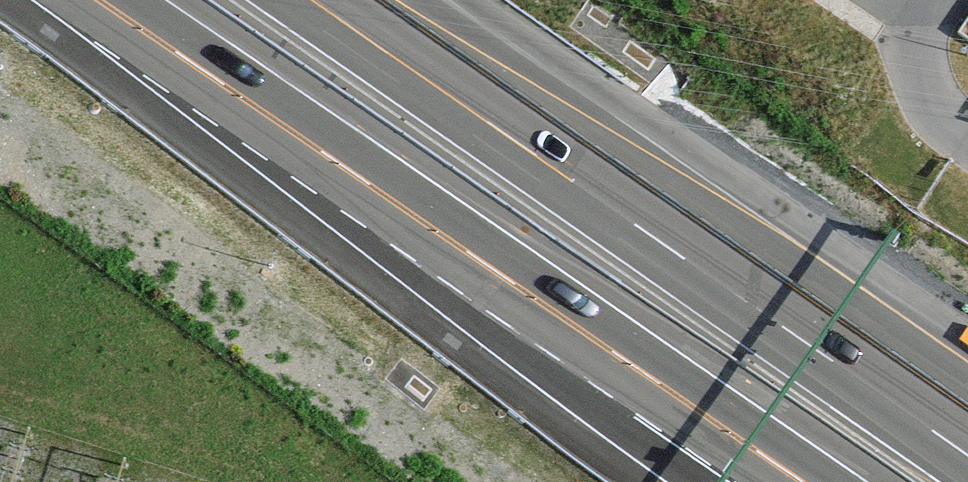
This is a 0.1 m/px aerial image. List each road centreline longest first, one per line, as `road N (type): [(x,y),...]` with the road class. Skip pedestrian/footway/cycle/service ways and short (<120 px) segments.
road 1 (motorway): [(967,451),(317,0)]
road 2 (motorway): [(95,0),(643,378)]
road 3 (motorway): [(643,378),(794,481)]
road 4 (motorway): [(643,378),(774,481)]

